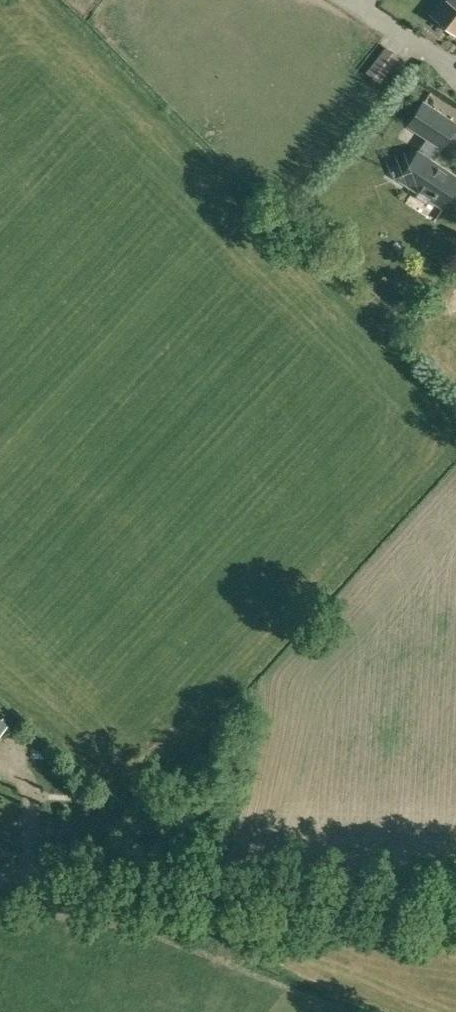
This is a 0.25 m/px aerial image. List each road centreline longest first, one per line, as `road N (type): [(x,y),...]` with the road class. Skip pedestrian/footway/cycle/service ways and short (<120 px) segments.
road 1 (unclassified): [(455,893),(0,878)]
road 2 (unclassified): [(356,0),(455,69)]

